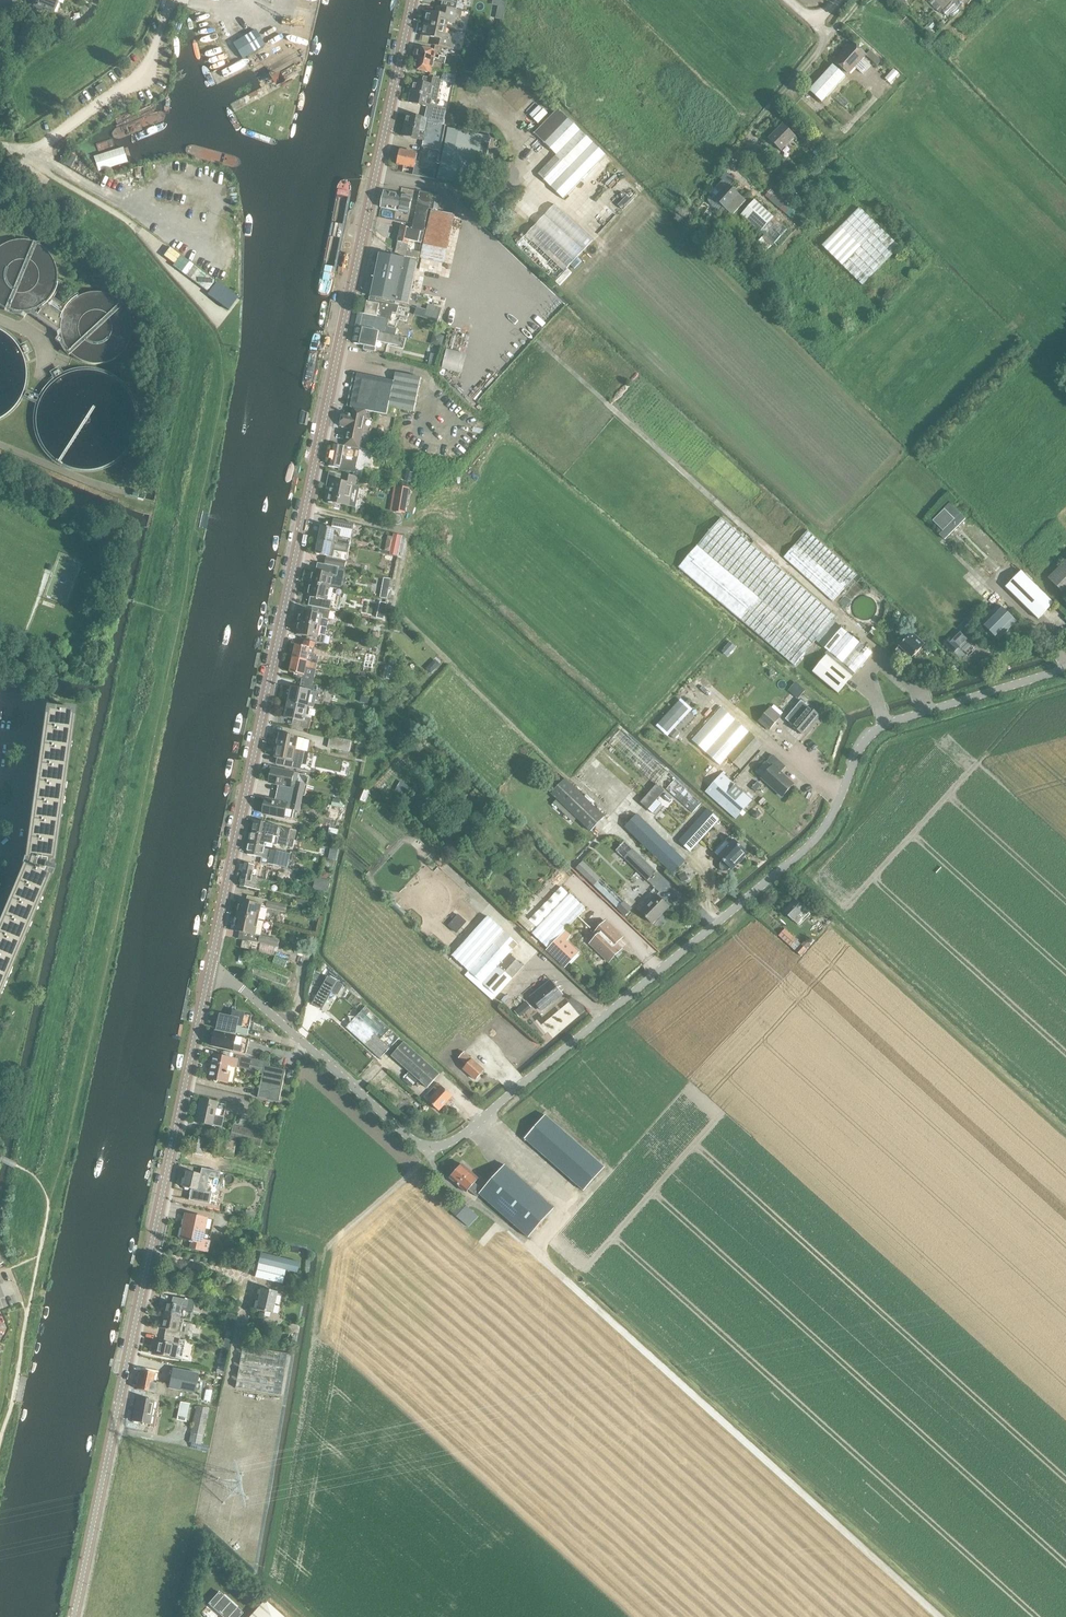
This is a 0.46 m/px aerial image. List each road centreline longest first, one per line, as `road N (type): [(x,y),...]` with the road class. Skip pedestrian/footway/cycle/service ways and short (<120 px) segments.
road 1 (unclassified): [(1065,669),(883,727),(860,751),(819,839),(468,1131),(436,1148),(412,1138),(250,994),(209,973)]
road 2 (tertiary): [(209,973),(412,0)]
road 3 (tertiary): [(73,1616),(209,973)]
road 4 (track): [(715,925),(394,608),(407,532),(306,508)]
road 5 (track): [(535,1250),(940,1616)]
road 6 (track): [(840,271),(732,170),(785,93)]
road 7 (track): [(309,1335),(325,1247),(436,1148)]
road 8 (track): [(0,696),(51,566)]

